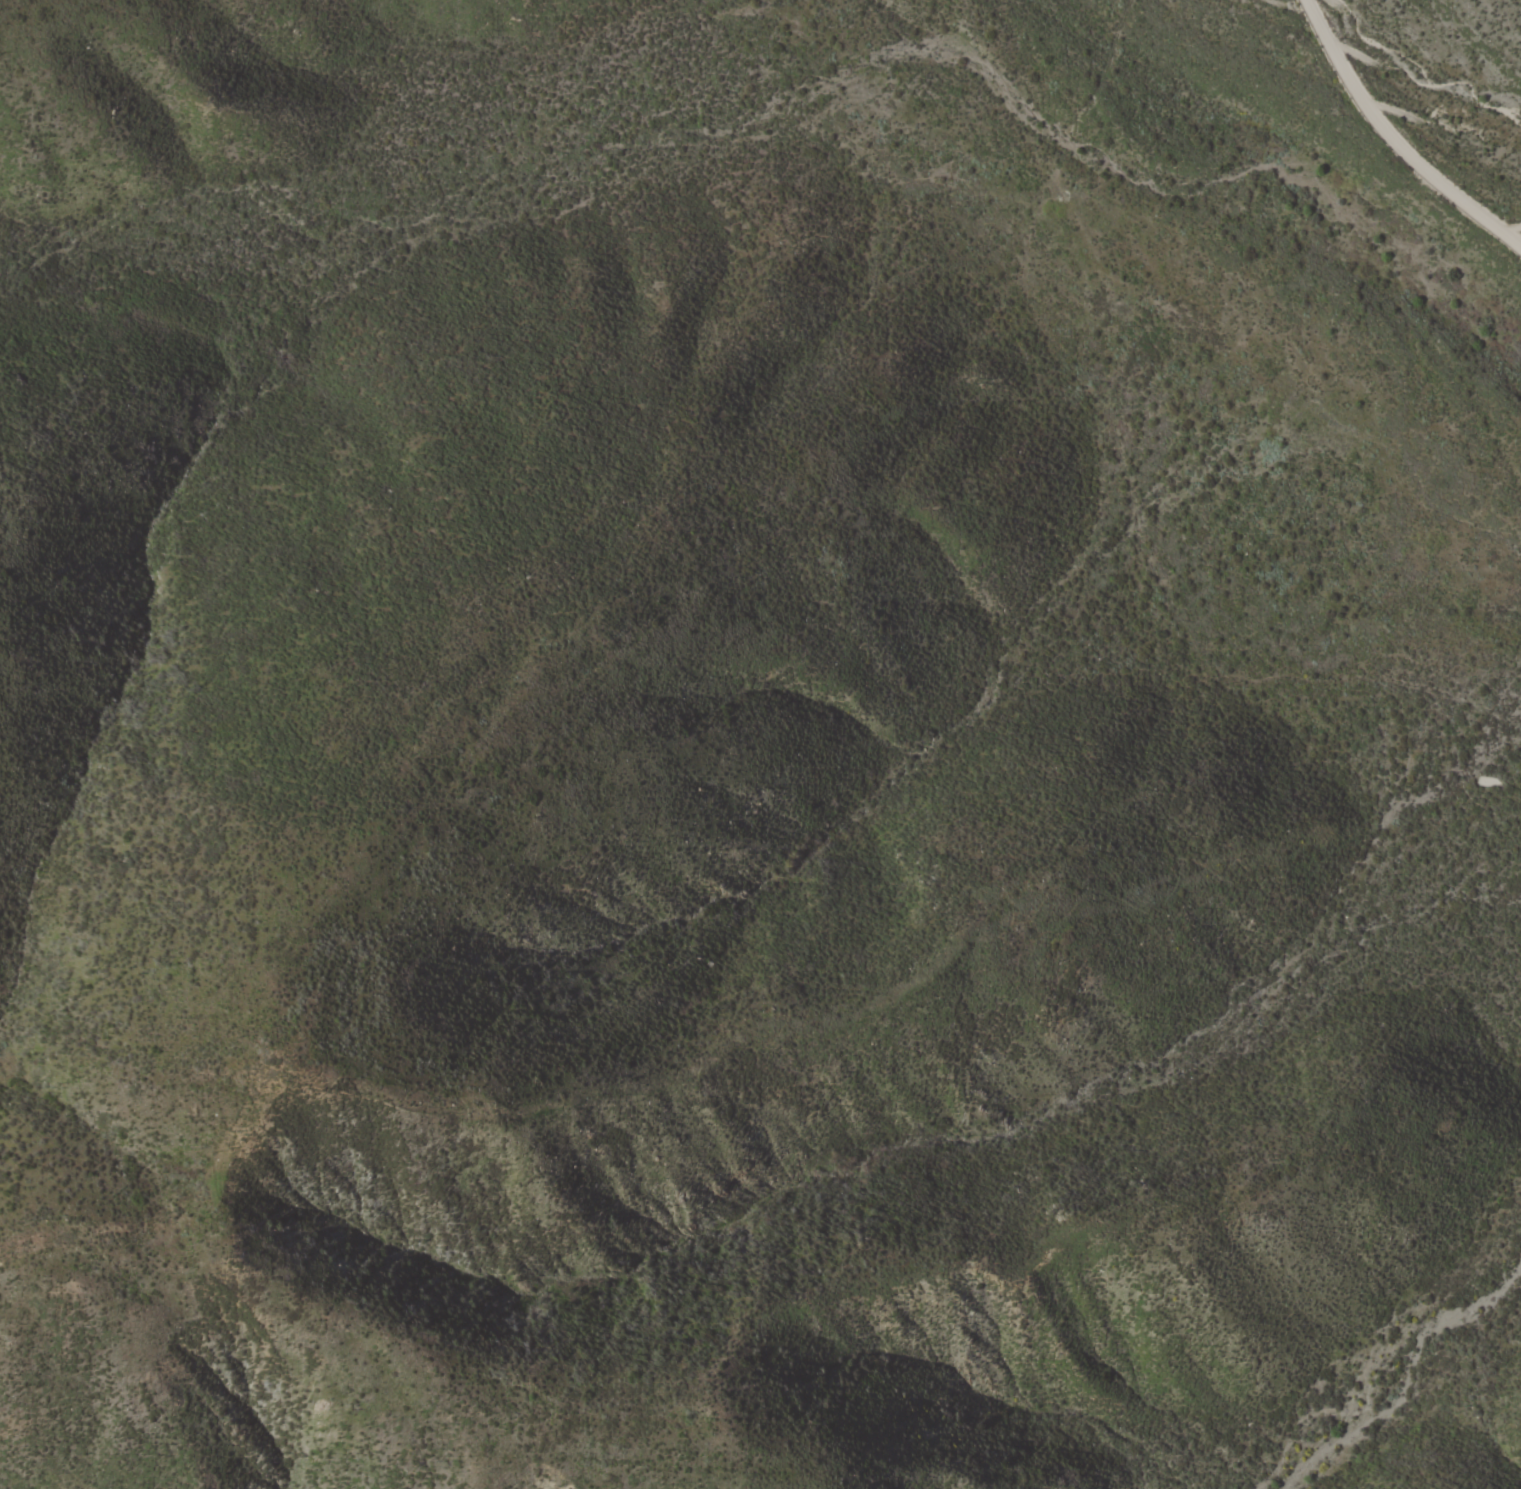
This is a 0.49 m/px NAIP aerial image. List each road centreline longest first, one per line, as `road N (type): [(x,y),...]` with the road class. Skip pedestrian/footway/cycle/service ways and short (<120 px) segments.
road 1 (residential): [(1303,0),(1393,143),(1520,247)]

